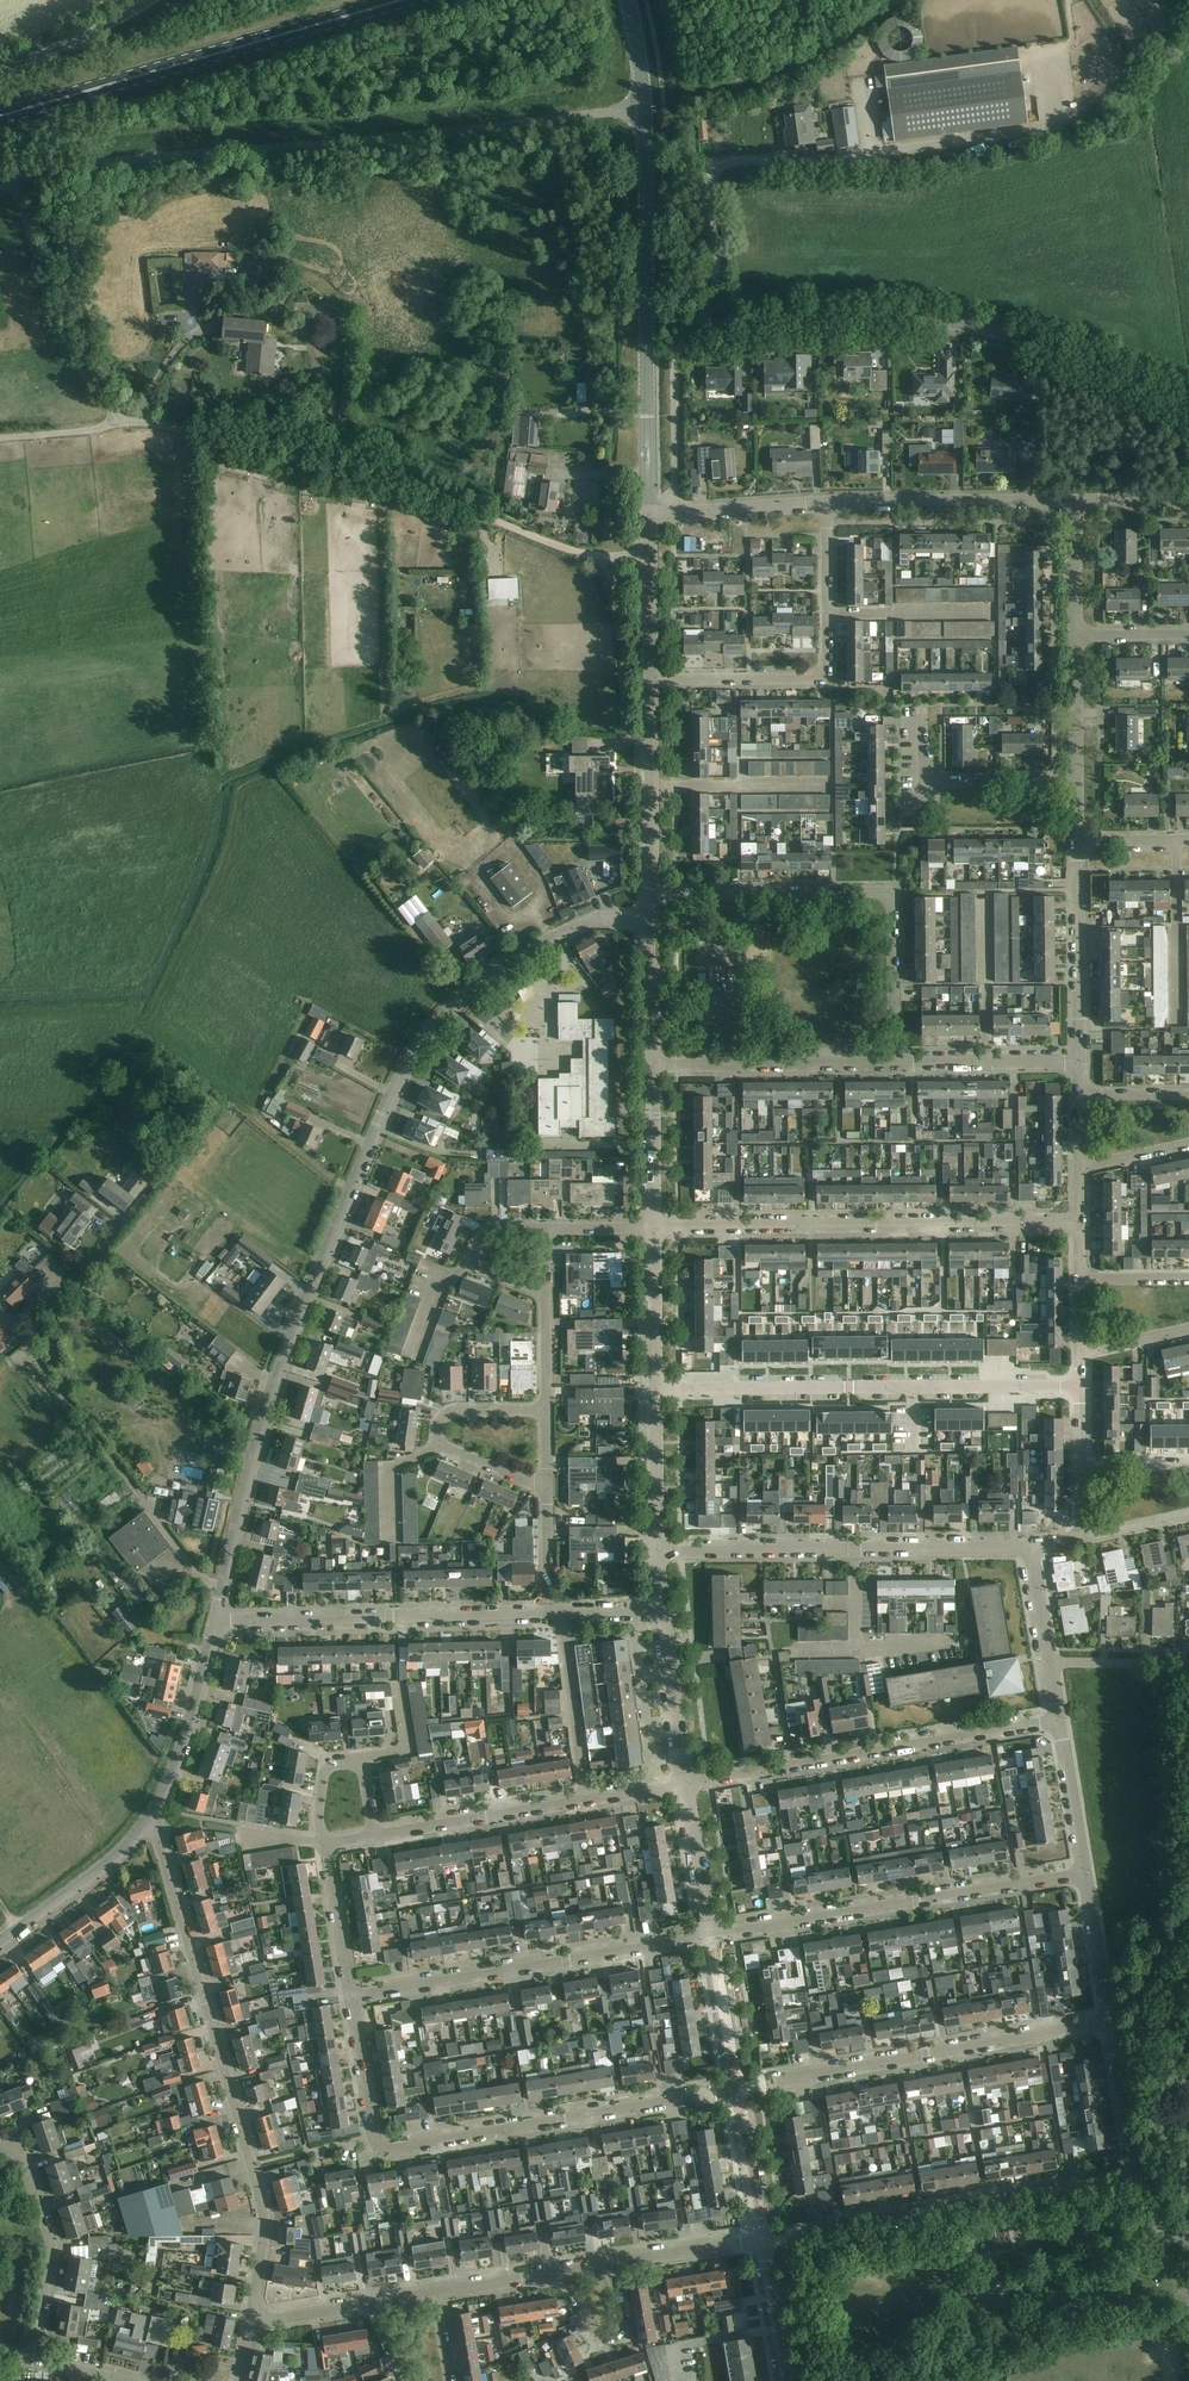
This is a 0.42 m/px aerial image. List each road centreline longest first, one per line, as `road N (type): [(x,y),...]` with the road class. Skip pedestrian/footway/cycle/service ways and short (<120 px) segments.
road 1 (unclassified): [(218,1598),(280,1360),(378,1120),(422,1038),(481,982),(547,941),(586,922),(648,917)]
road 2 (residential): [(674,516),(674,357),(699,337),(818,321),(951,327),(1067,358),(1188,410)]
road 3 (unclassified): [(15,180),(87,165),(645,112)]
road 4 (residential): [(254,2316),(260,2201),(153,1821)]
road 5 (track): [(587,555),(438,494),(180,430)]
road 6 (residential): [(655,1390),(1080,1387)]
road 7 (residential): [(654,1229),(1078,1225)]
road 8 (primary): [(0,117),(403,0)]
road 9 (unclassified): [(896,1062),(890,895),(651,894)]
road 10 (tertiary): [(648,515),(645,112)]
road 11 (unclassified): [(218,1598),(15,1328),(56,1280)]
road 12 (residential): [(759,2239),(1132,2176)]
road 13 (residential): [(685,1784),(1058,1722)]
road 14 (residential): [(711,1936),(1083,1874)]
road 15 (residential): [(736,2090),(1107,2024)]
road 16 (residential): [(654,1553),(1030,1548)]
road 17 (residential): [(351,1997),(711,1936)]
road 18 (residential): [(388,2151),(736,2090)]
road 19 (residential): [(650,680),(816,677),(826,503)]
road 20 (residential): [(213,1622),(546,1612)]
road 21 (unclassified): [(180,430),(120,421),(77,367),(50,309),(15,180)]
road 22 (residential): [(371,1836),(685,1784)]
road 23 (tertiary): [(918,2380),(1170,2249)]
road 24 (unclassified): [(826,503),(1076,503)]
road 25 (residential): [(546,1492),(442,1447),(435,1431),(449,1415),(545,1412)]
road 26 (residential): [(653,1065),(896,1062)]
road 27 (residential): [(33,2357),(52,2248),(21,2155),(0,2149)]
road 28 (residential): [(1078,1062),(1078,840)]
road 29 (tertiary): [(651,894),(650,680)]
road 30 (unclassified): [(153,1821),(213,1622)]
road 31 (unclassified): [(0,1942),(153,1821)]
road 32 (residential): [(545,1303),(479,1274),(470,1256),(485,1230),(545,1231)]
road 33 (residential): [(896,1062),(1078,1062)]
road 34 (residential): [(371,1836),(364,1774),(355,1763),(335,1763),(322,1795),(329,1845)]
road 35 (tertiary): [(685,1784),(659,1608)]
road 36 (unclassified): [(151,0),(0,71)]
road 37 (residential): [(912,783),(1077,782)]
road 38 (tertiary): [(654,1229),(653,1065)]
road 39 (tertiary): [(654,1553),(655,1390)]
road 40 (residential): [(614,2264),(622,2324),(610,2337),(591,2333),(563,2274)]
road 41 (residential): [(388,2151),(372,2136),(351,1997)]
road 42 (tertiary): [(655,1390),(654,1229)]
road 43 (tertiary): [(736,2090),(711,1936)]
road 44 (tertiary): [(711,1936),(685,1784)]
road 45 (residential): [(1083,1874),(1058,1722)]
road 46 (residential): [(1132,2176),(1107,2024)]
road 47 (residential): [(351,1997),(329,1845)]
road 48 (unclassified): [(674,516),(826,503)]
road 49 (residential): [(1107,2024),(1083,1874)]
road 50 (tertiary): [(759,2239),(736,2090)]
road 51 (tertiary): [(653,1065),(648,917)]
road 52 (residential): [(614,2264),(759,2239)]
road 53 (residential): [(1077,782),(1076,635)]
road 54 (tertiary): [(782,2380),(759,2239)]
road 55 (residential): [(1048,1662),(1188,1665)]
road 56 (residential): [(1076,635),(1076,503)]
road 57 (tertiary): [(650,680),(650,557)]
road 58 (residential): [(442,2294),(563,2274)]
road 59 (residential): [(546,1612),(546,1492)]

